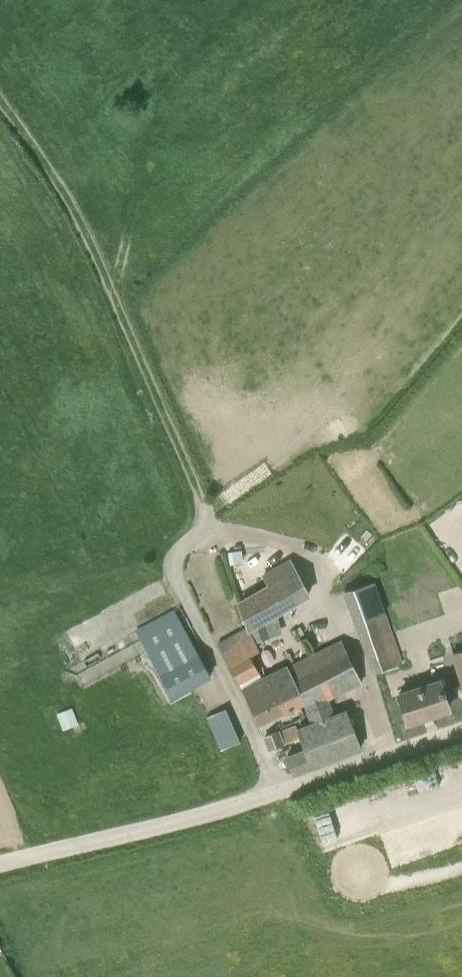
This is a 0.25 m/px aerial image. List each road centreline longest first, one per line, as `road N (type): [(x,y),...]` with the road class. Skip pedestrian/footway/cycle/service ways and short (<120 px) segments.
road 1 (unclassified): [(0,864),(250,801),(461,729)]
road 2 (track): [(0,97),(80,225),(202,502)]

